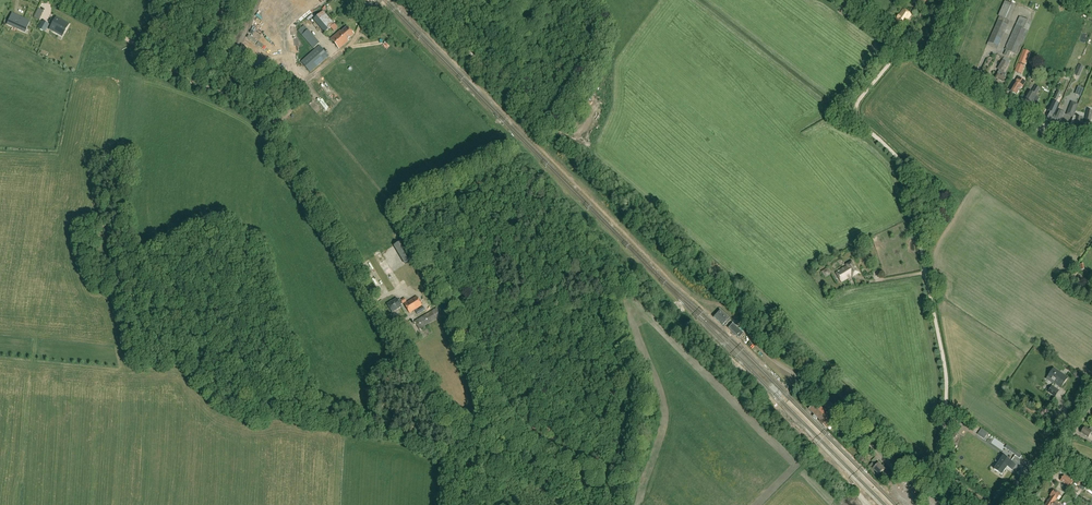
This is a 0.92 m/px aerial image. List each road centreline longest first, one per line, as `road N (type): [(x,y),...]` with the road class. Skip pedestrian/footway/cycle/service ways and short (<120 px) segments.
road 1 (track): [(59,0),(170,70),(263,115),(441,415),(591,504)]
road 2 (track): [(904,44),(854,111),(903,166),(946,375),(945,478),(984,504)]
road 3 (unclassified): [(1091,144),(1054,136),(843,0)]
road 4 (track): [(419,0),(535,122),(571,133),(593,109)]
road 5 (unclassified): [(907,481),(817,392)]
road 6 (tertiary): [(1021,504),(1091,401)]

